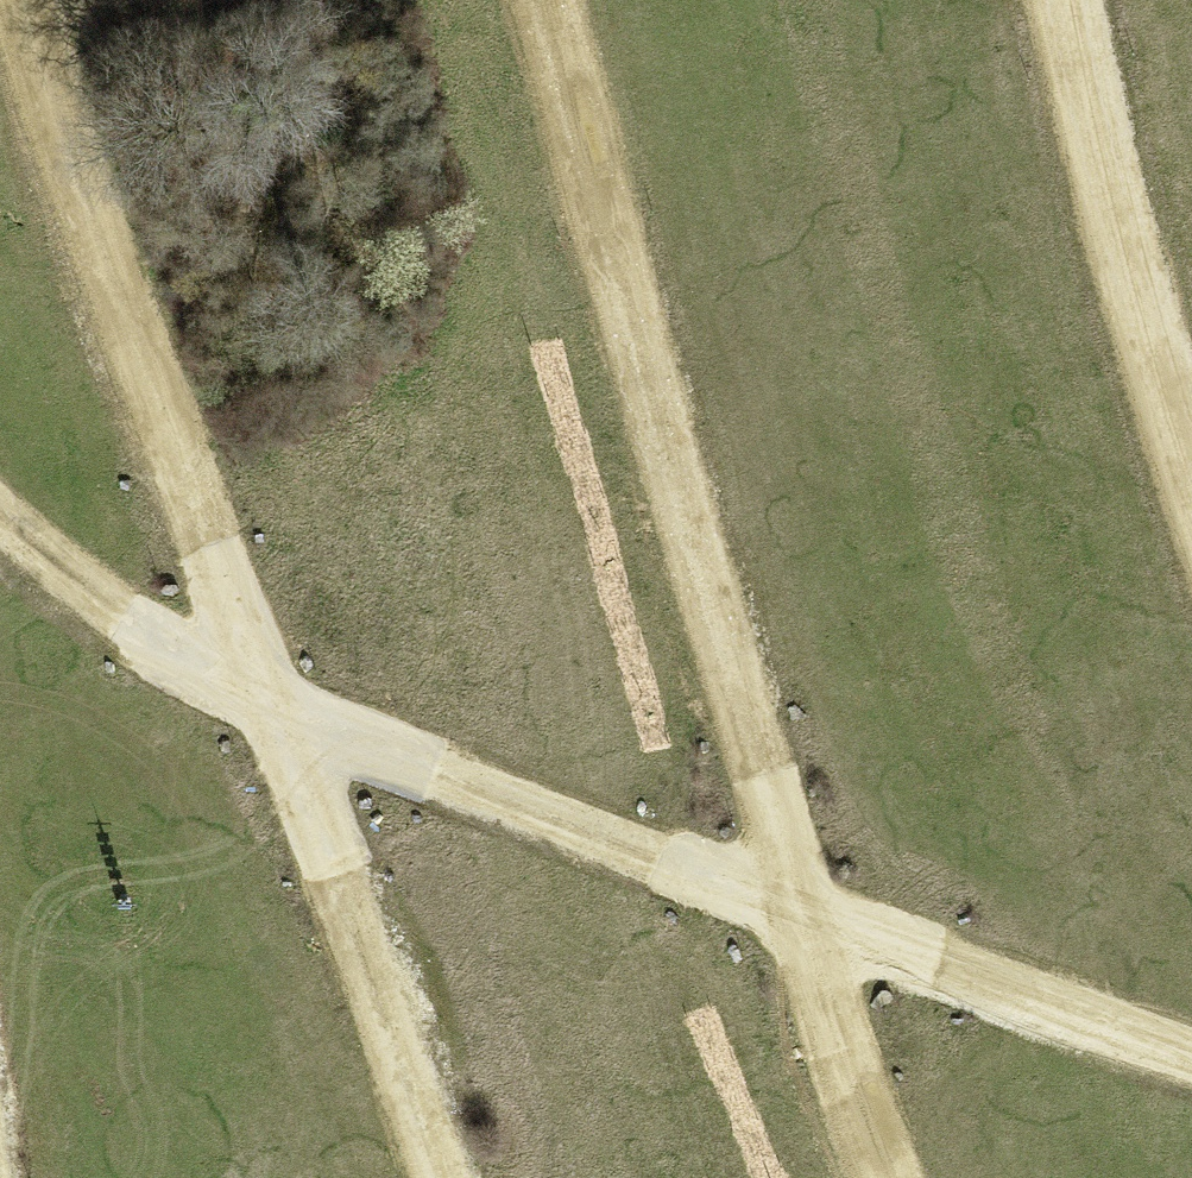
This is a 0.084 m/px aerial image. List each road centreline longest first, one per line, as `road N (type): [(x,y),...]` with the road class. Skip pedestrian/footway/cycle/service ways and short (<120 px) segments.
road 1 (track): [(1191,1059),(285,716),(142,631),(0,532)]
road 2 (track): [(446,1177),(285,716),(92,210),(30,0)]
road 3 (track): [(883,1177),(795,910),(548,0)]
road 4 (track): [(1191,477),(1110,239),(1062,0)]

